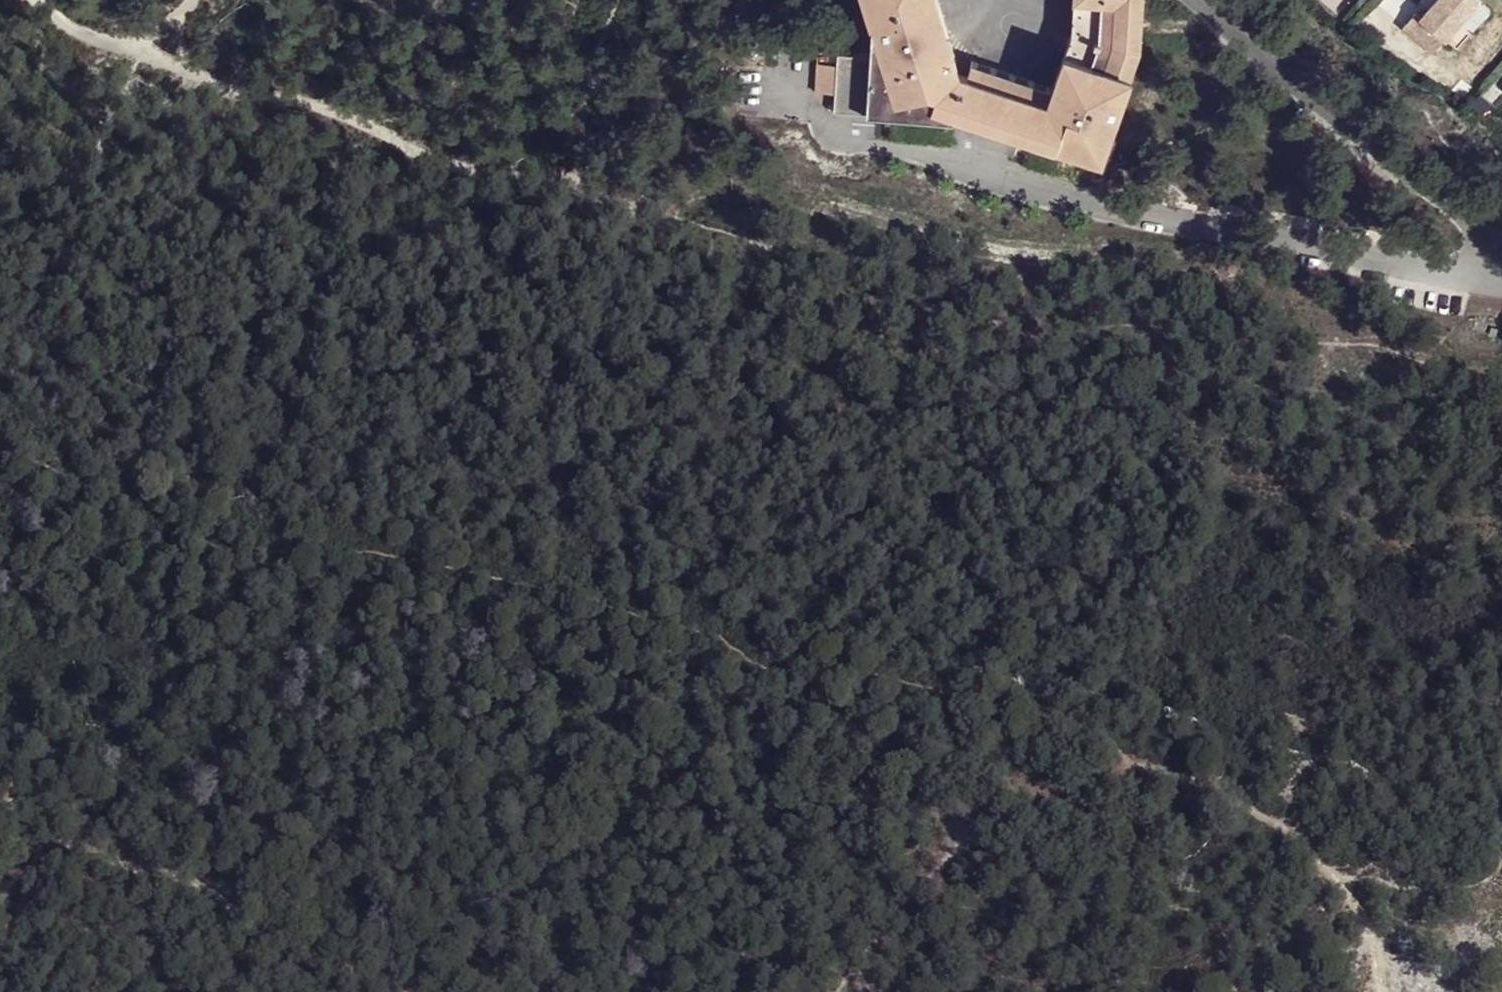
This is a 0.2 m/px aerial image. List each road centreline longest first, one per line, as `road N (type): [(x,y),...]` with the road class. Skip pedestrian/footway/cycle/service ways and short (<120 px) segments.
road 1 (track): [(0,6),(149,31),(316,123),(494,191),(632,214),(733,185),(1017,259),(1138,265),(1228,233)]

